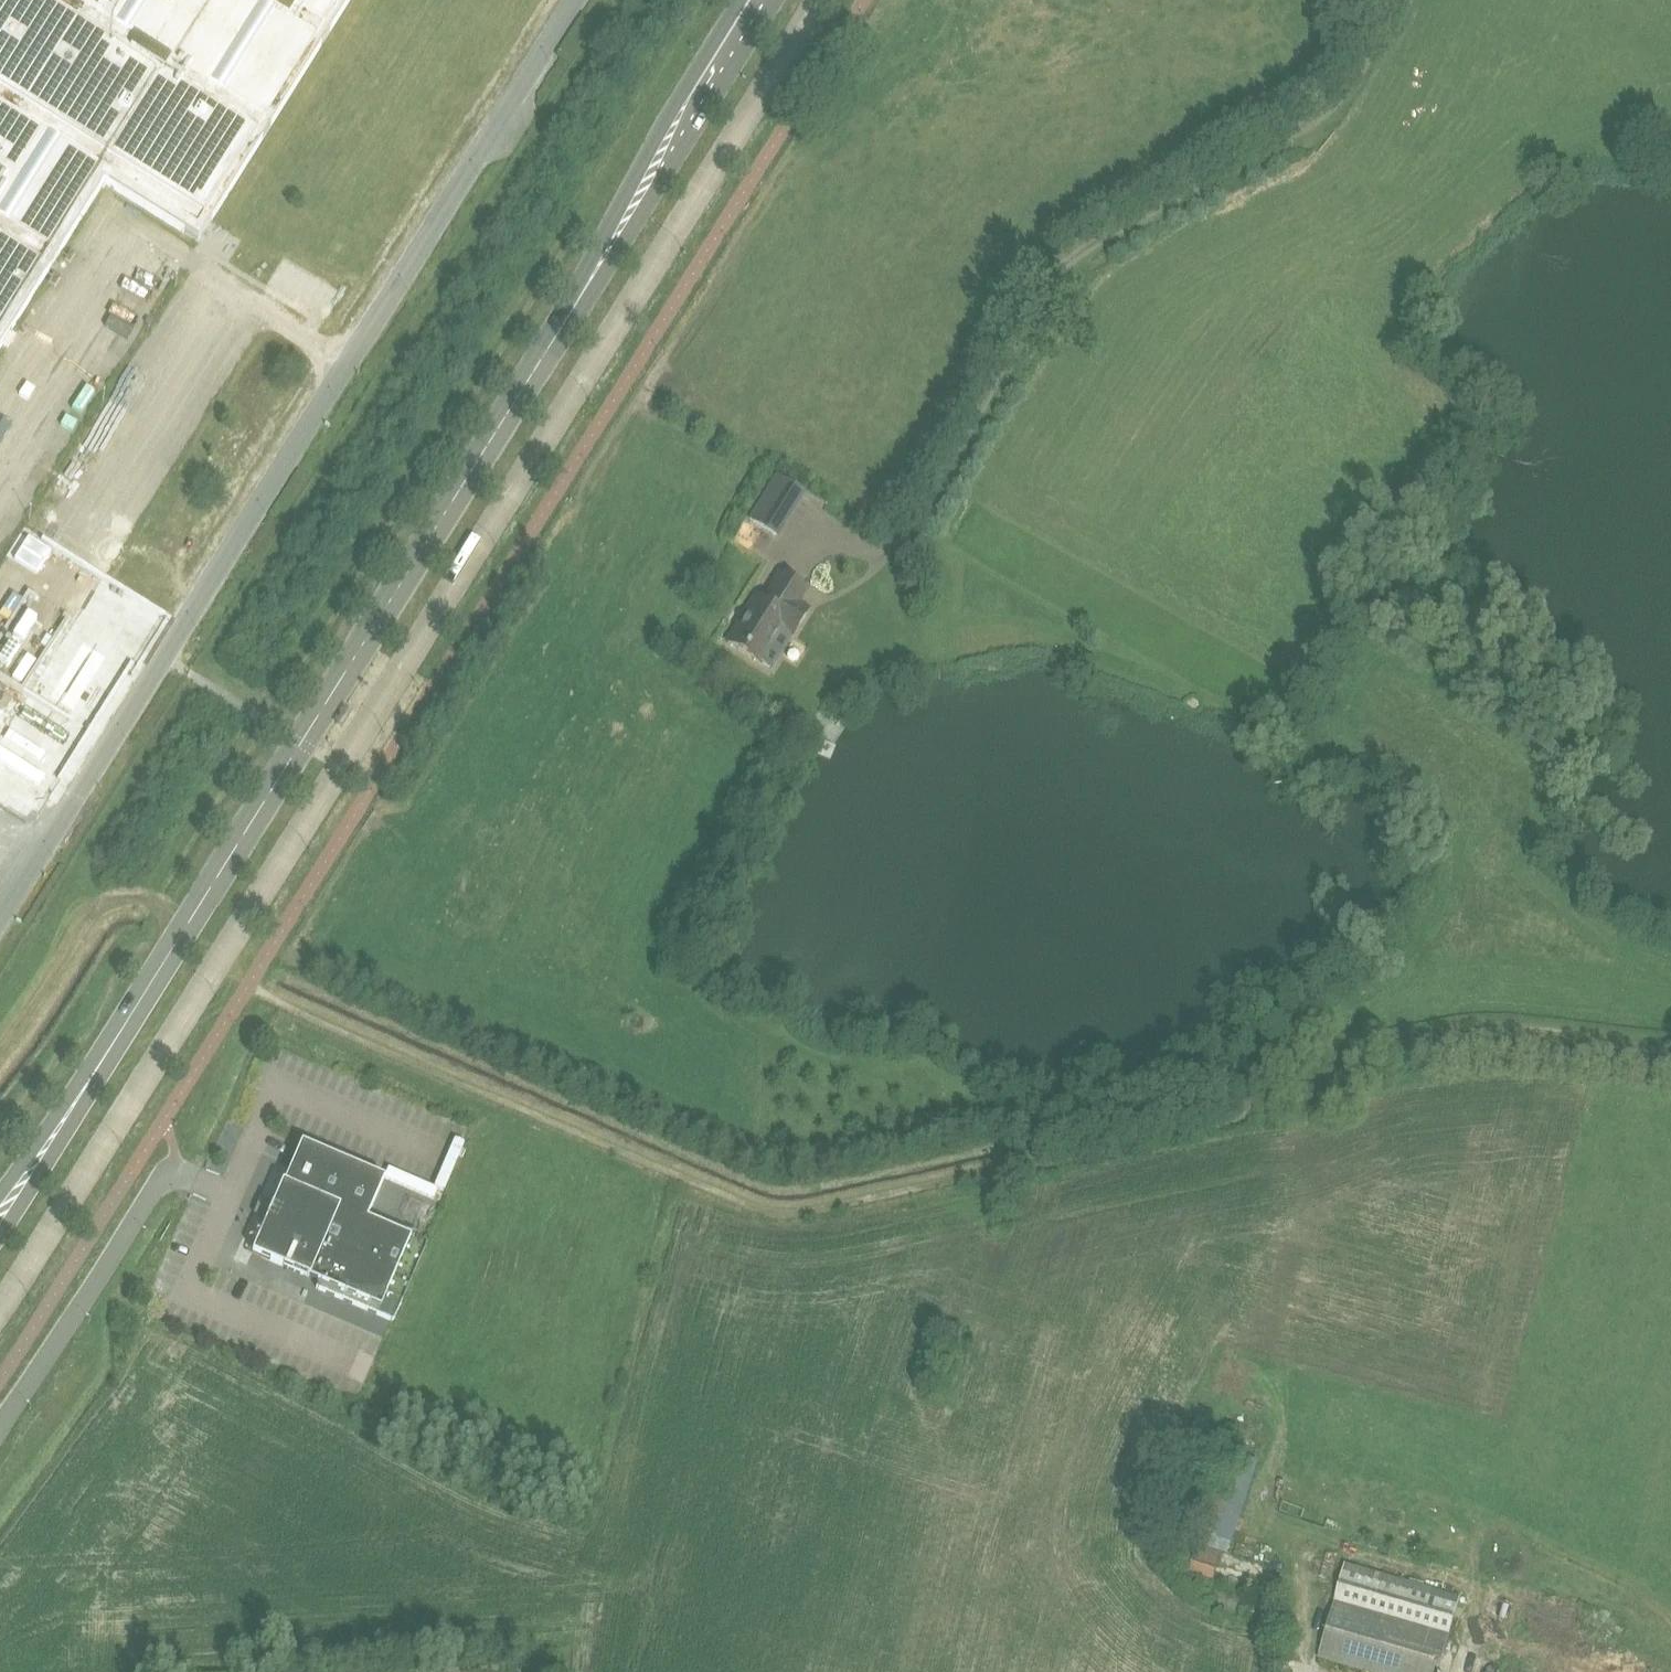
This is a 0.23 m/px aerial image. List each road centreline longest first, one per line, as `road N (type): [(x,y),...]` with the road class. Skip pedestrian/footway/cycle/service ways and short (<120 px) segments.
road 1 (tertiary): [(678,130),(301,744),(0,1213)]
road 2 (tertiary): [(678,130),(759,0)]

